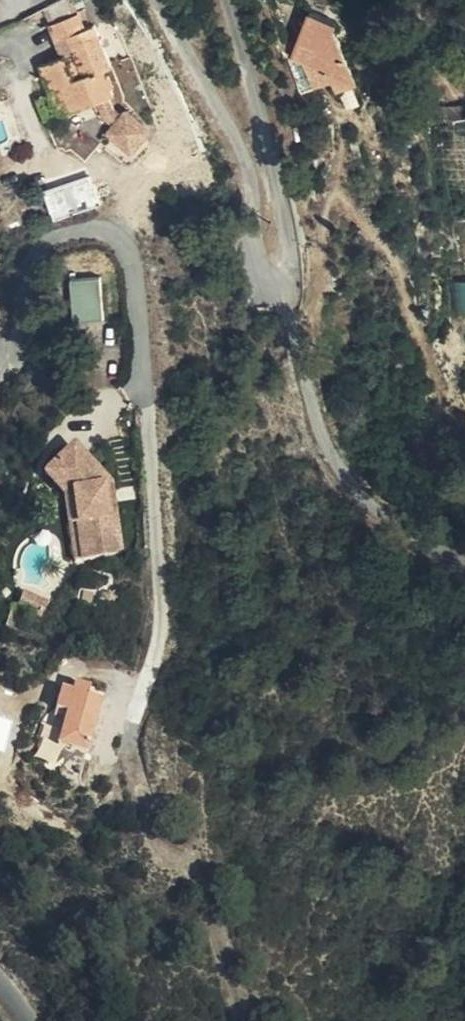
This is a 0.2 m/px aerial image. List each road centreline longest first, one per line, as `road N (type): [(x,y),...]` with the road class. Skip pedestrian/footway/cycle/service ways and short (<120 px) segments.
road 1 (unclassified): [(280,291),(325,453),(355,496),(397,530),(464,560)]
road 2 (unclassified): [(163,0),(236,145),(264,286),(280,291)]
road 3 (unclassified): [(230,0),(283,214),(288,275),(280,291)]

